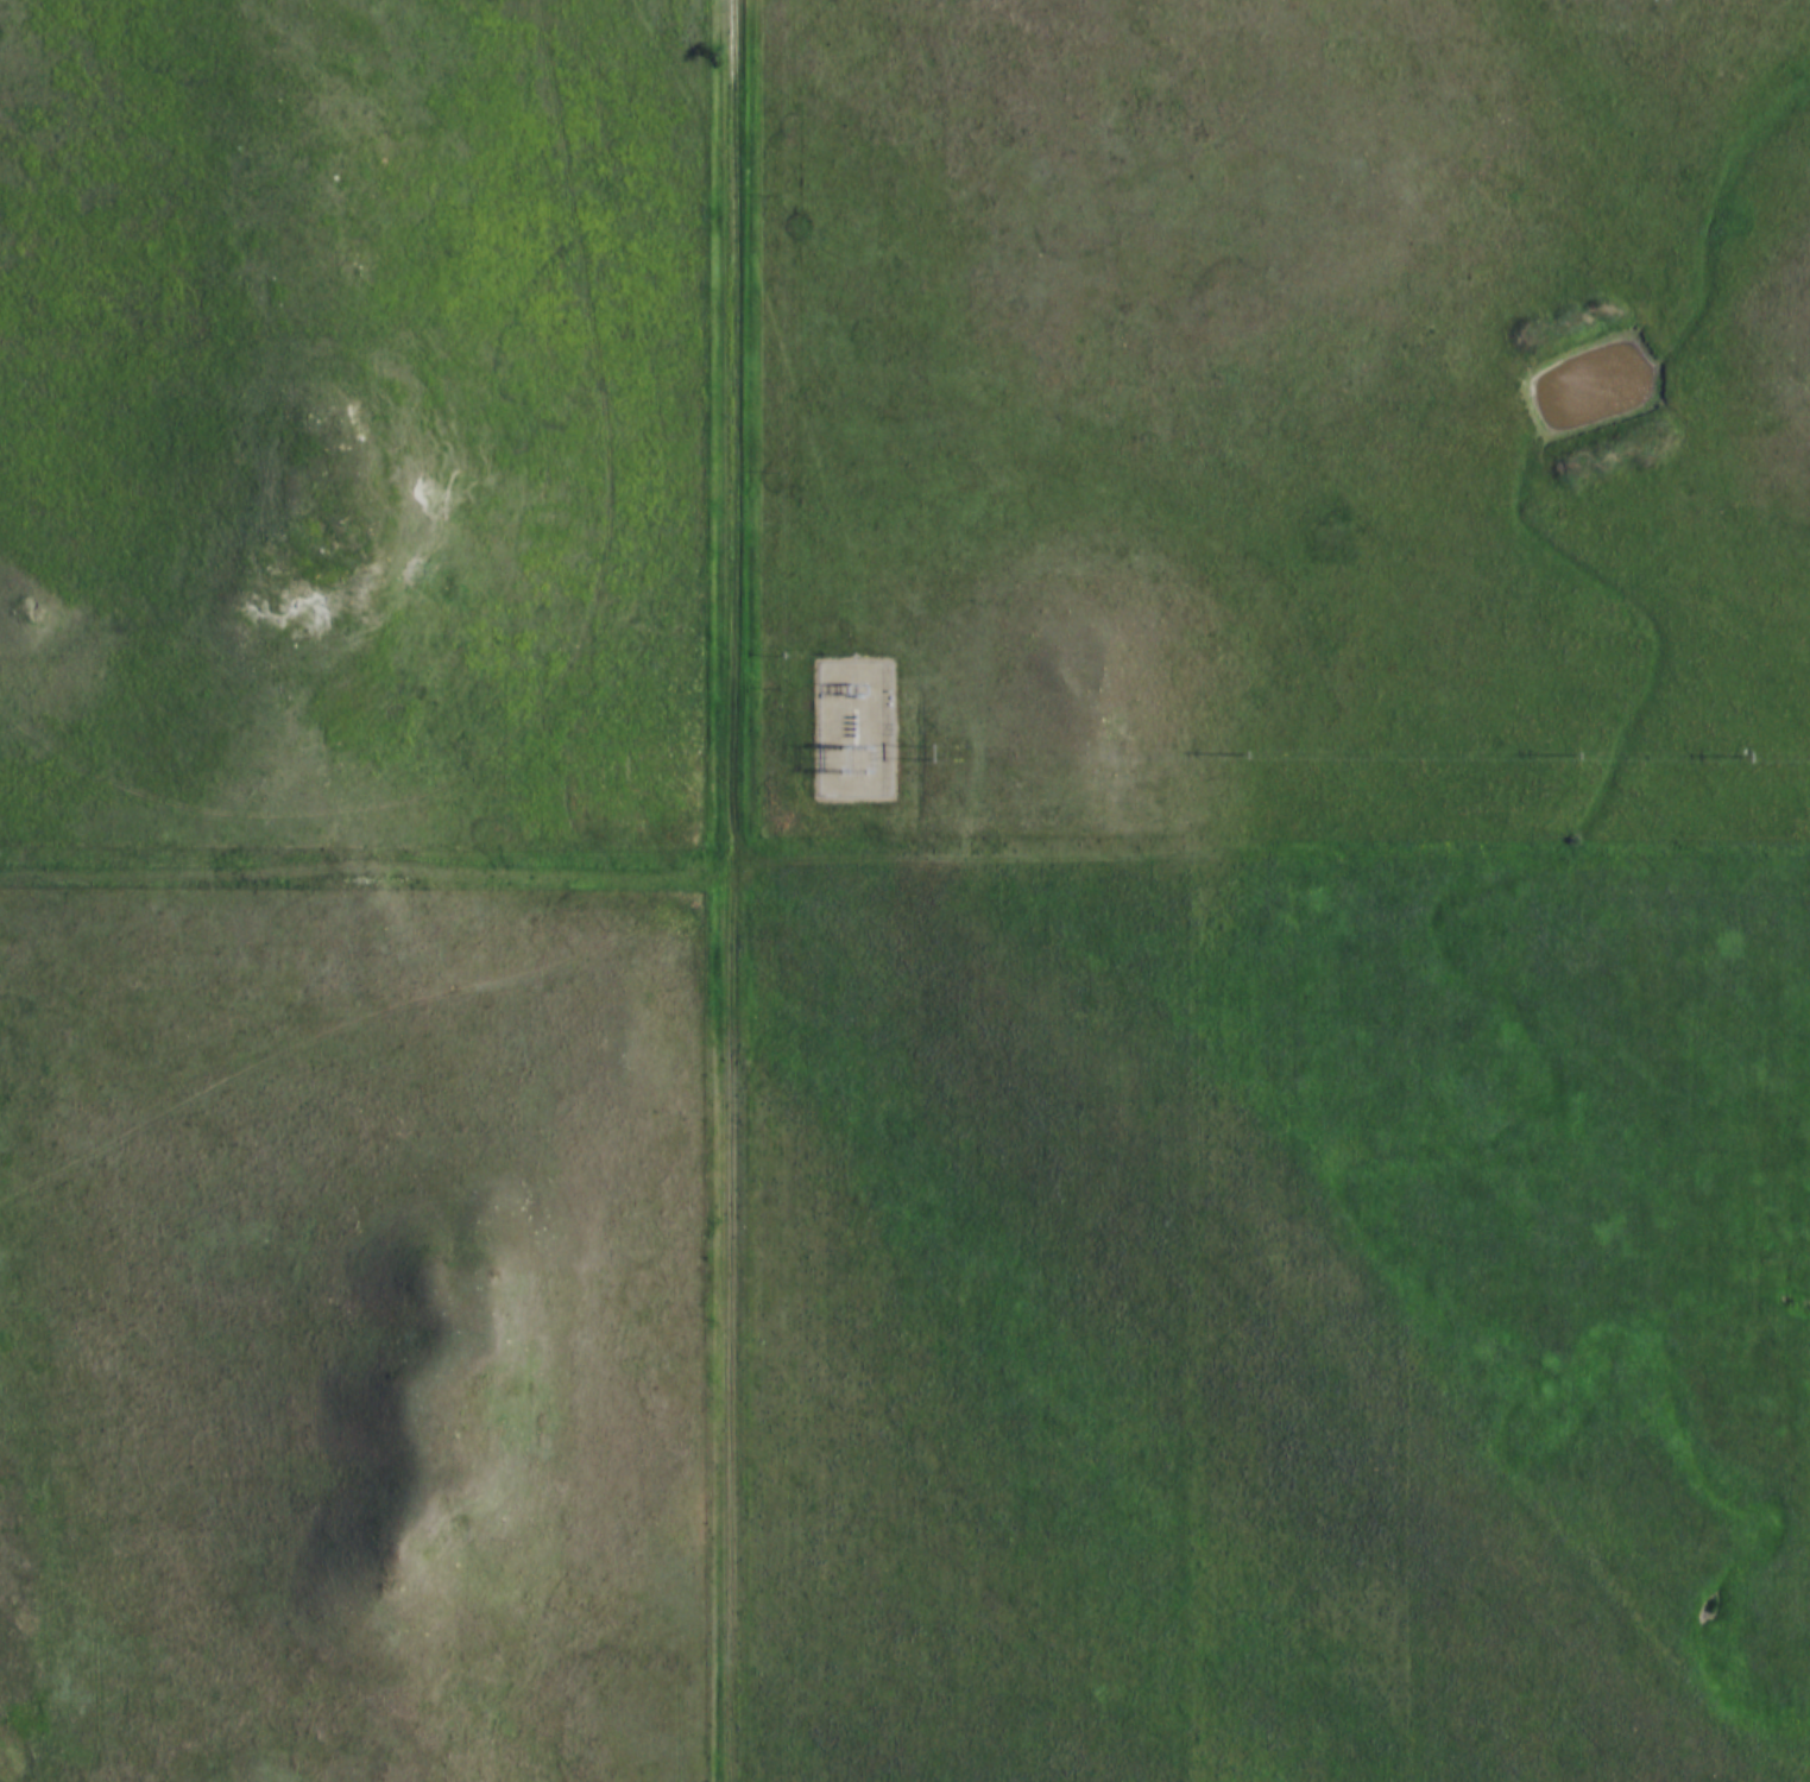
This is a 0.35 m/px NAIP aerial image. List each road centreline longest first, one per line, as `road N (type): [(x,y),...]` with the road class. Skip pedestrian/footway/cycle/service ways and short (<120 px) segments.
road 1 (track): [(0,865),(969,854),(1809,857)]
road 2 (track): [(720,1781),(717,1144),(734,0)]

